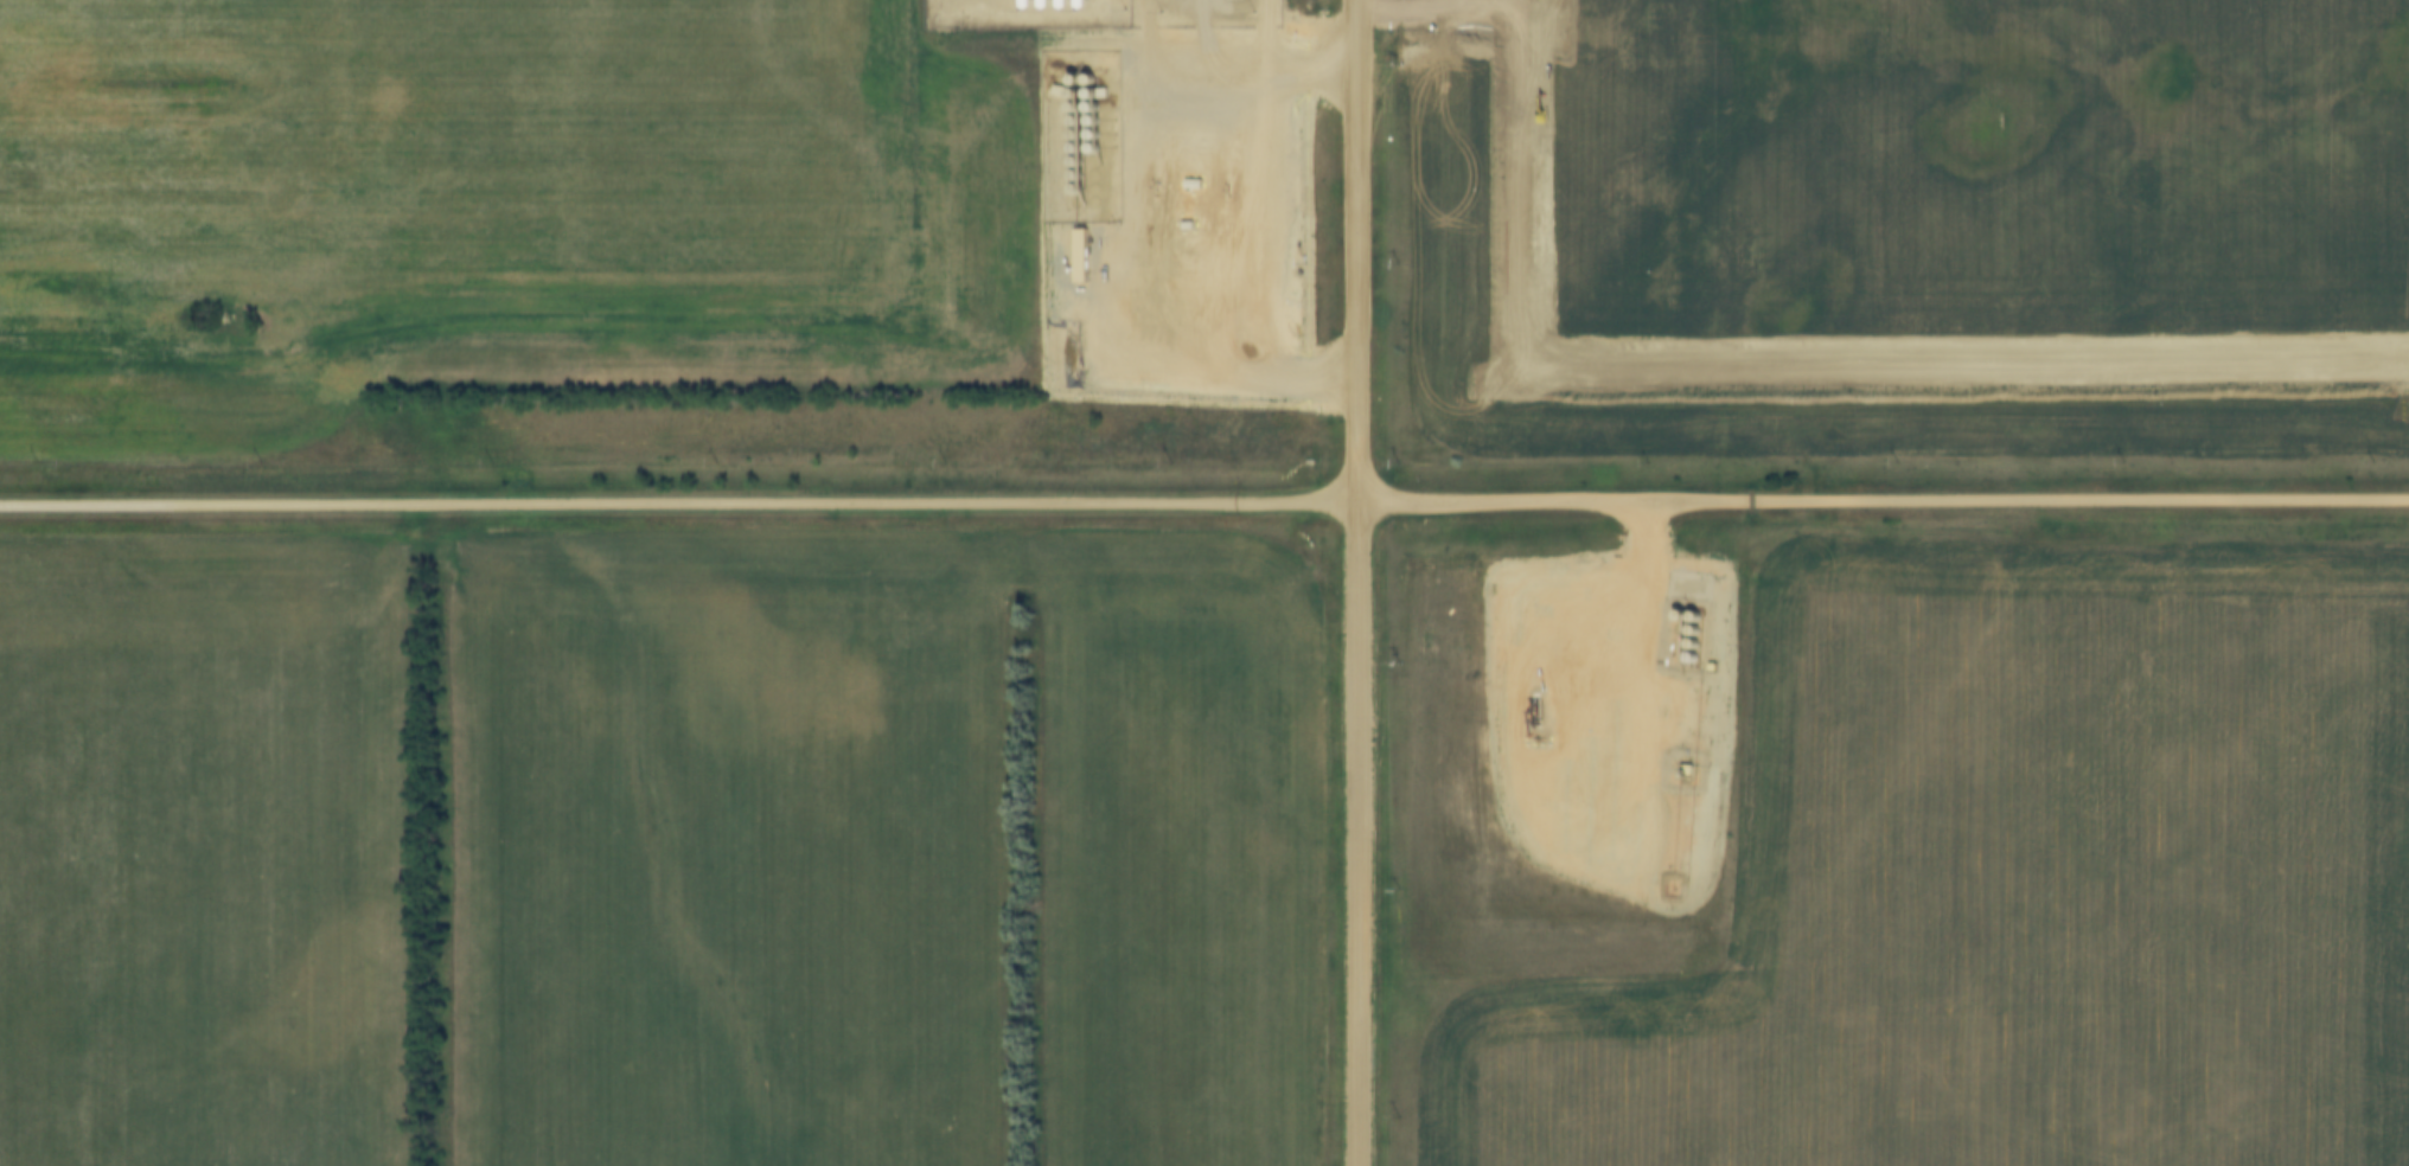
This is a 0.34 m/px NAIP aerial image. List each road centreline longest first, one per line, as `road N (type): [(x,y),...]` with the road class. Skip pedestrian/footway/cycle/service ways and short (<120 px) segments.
road 1 (residential): [(1355,0),(1359,1165)]
road 2 (residential): [(2408,503),(1356,505)]

